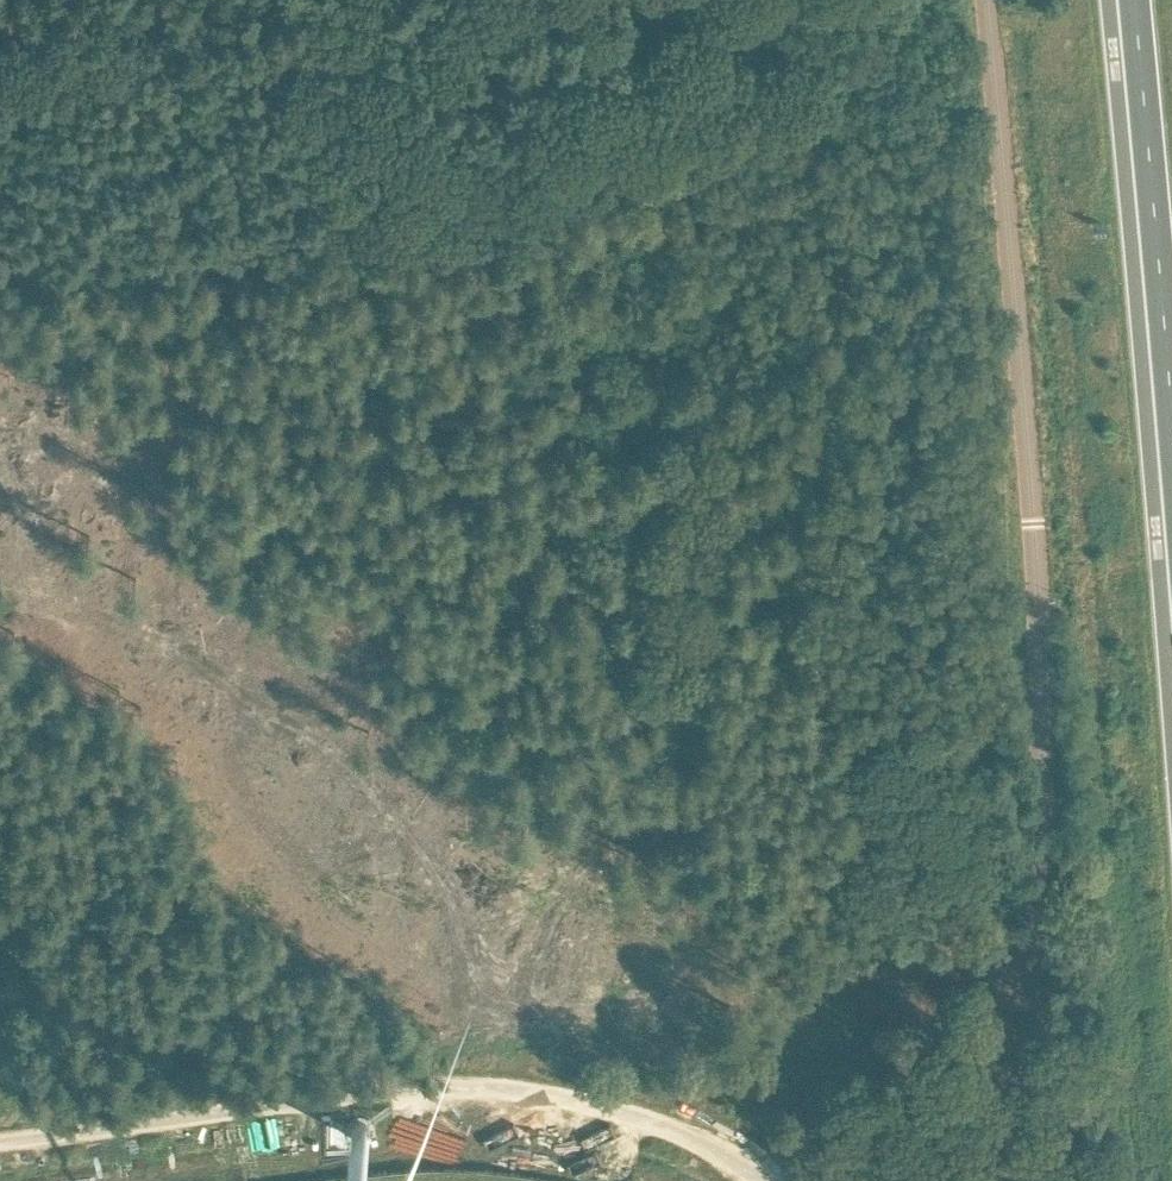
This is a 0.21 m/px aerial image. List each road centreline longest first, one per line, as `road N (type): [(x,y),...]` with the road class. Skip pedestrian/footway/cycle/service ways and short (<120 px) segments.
road 1 (unclassified): [(1018,1180),(1018,1064),(1041,893),(1041,737),(1033,522),(985,0)]
road 2 (trunk): [(1135,0),(1171,416)]

